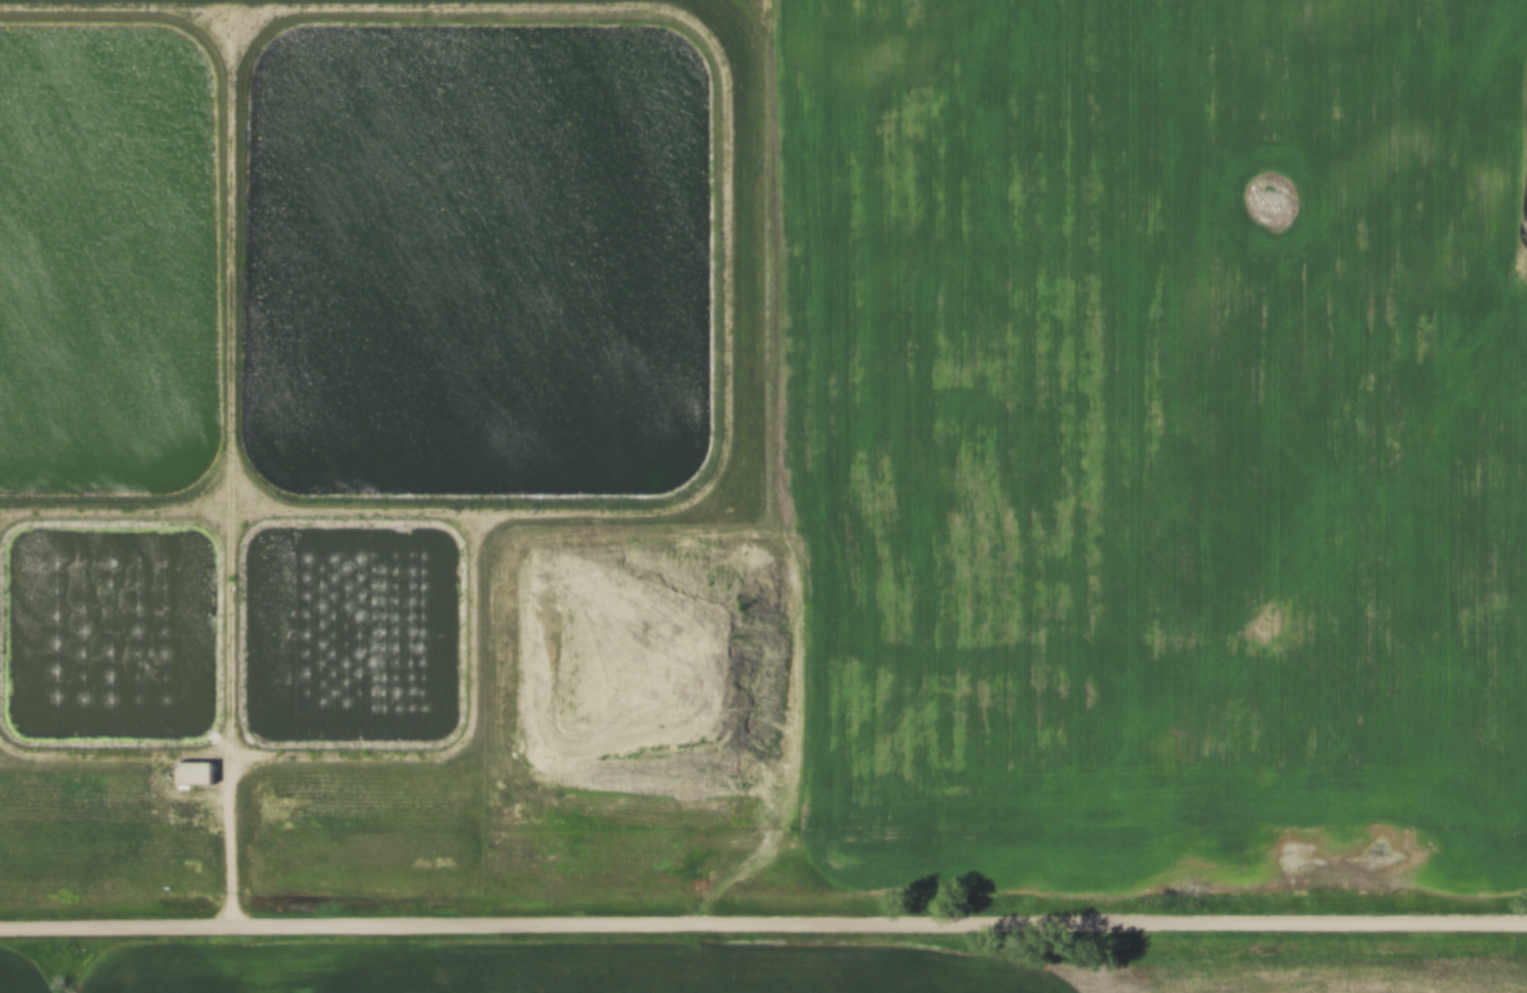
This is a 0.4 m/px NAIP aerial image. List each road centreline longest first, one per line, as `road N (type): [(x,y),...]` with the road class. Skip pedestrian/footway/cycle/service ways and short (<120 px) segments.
road 1 (residential): [(0,928),(1526,923)]

